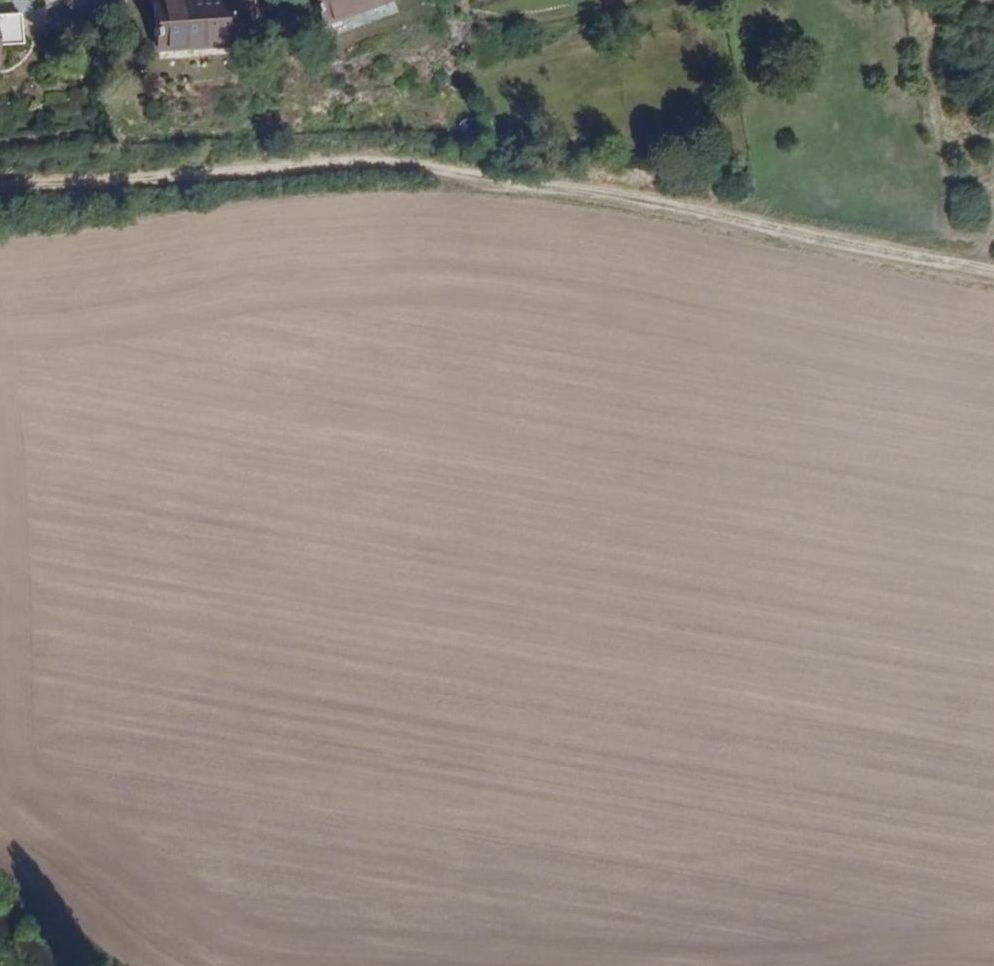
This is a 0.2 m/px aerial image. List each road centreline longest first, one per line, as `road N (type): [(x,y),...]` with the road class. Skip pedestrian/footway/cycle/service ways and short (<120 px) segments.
road 1 (track): [(0,190),(412,166),(585,192),(993,275)]

